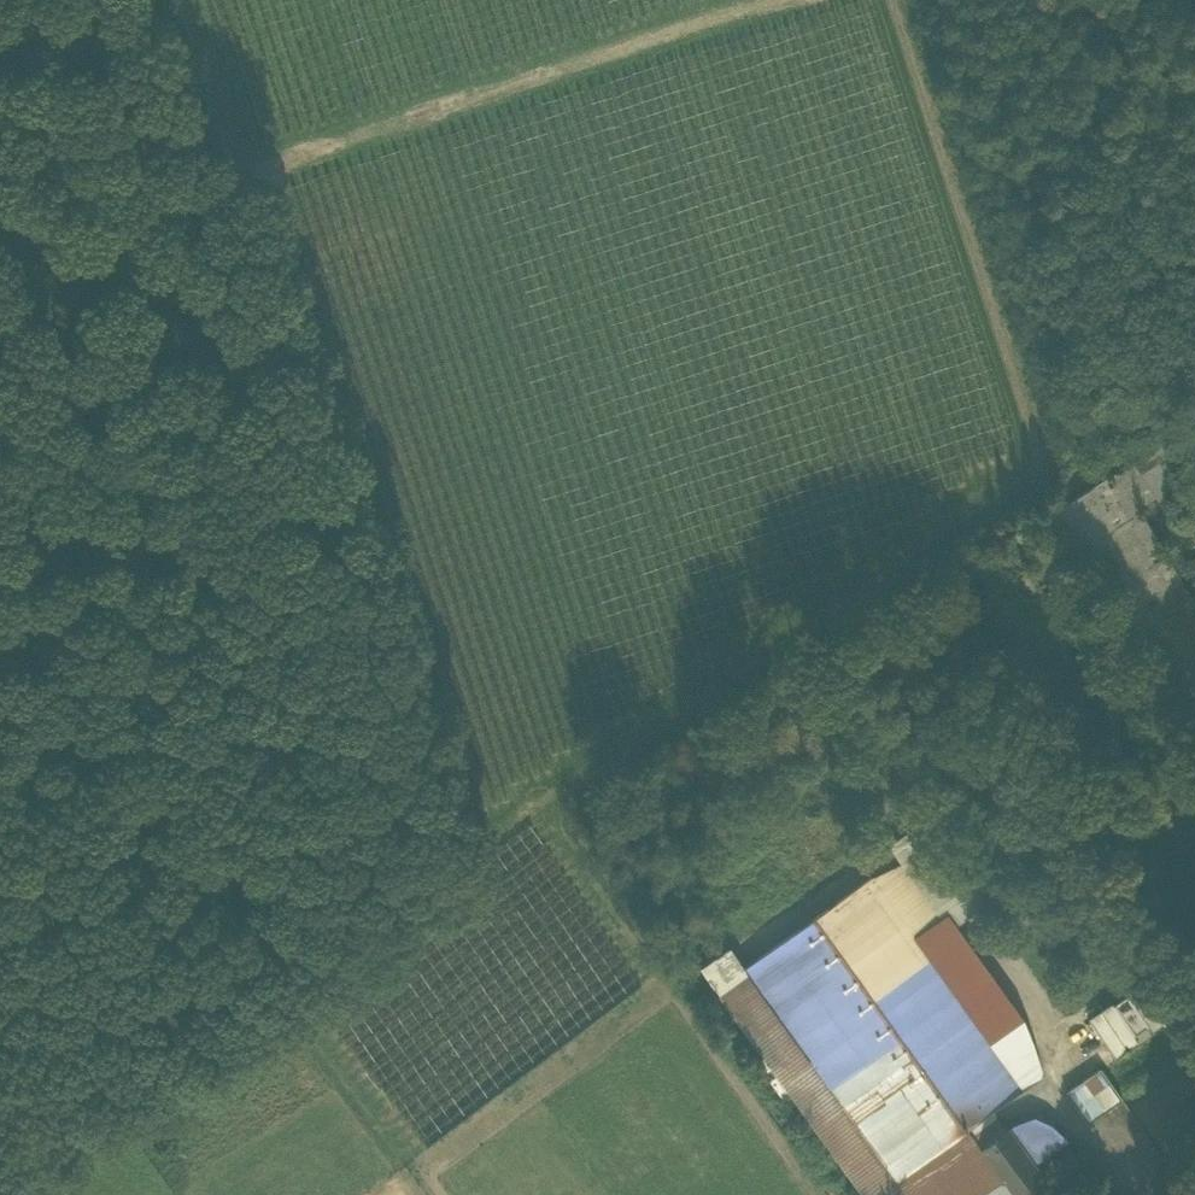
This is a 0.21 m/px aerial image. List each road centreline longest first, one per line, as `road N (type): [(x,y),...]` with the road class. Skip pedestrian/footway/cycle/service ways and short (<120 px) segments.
road 1 (track): [(1194,970),(901,552),(531,798),(487,867),(308,990)]
road 2 (track): [(487,867),(263,166)]
road 3 (track): [(881,0),(1046,465),(901,552)]
road 4 (track): [(759,0),(263,166)]

